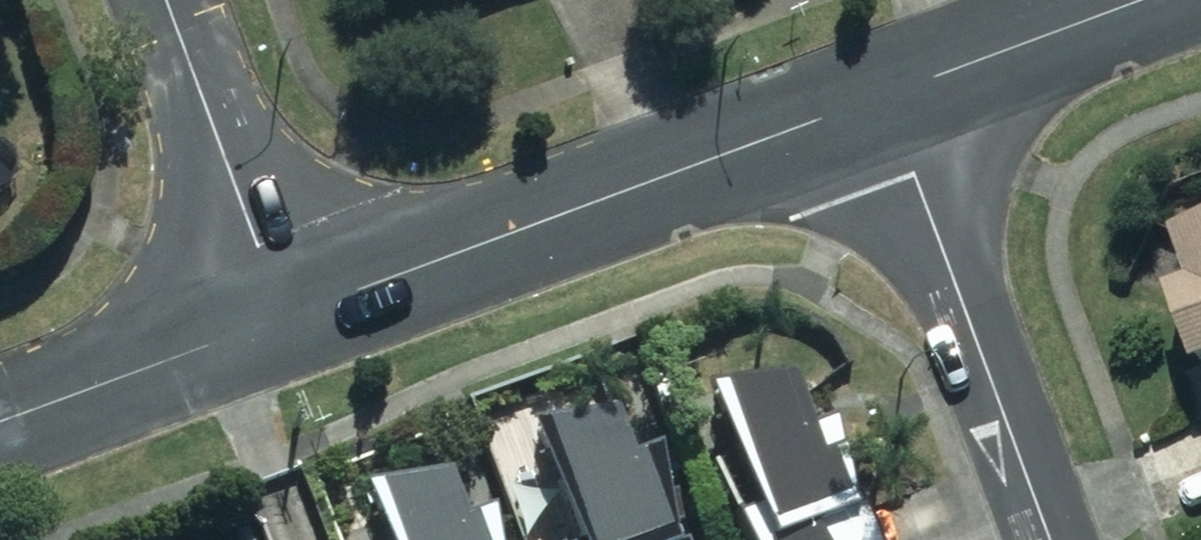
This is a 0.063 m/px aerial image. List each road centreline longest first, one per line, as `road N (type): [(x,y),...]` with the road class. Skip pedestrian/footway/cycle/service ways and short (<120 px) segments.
road 1 (tertiary): [(286,320),(887,97)]
road 2 (residential): [(887,97),(1052,539)]
road 3 (residential): [(286,320),(166,0)]
road 4 (tertiary): [(0,425),(286,320)]
road 5 (tertiary): [(887,97),(1148,0)]

